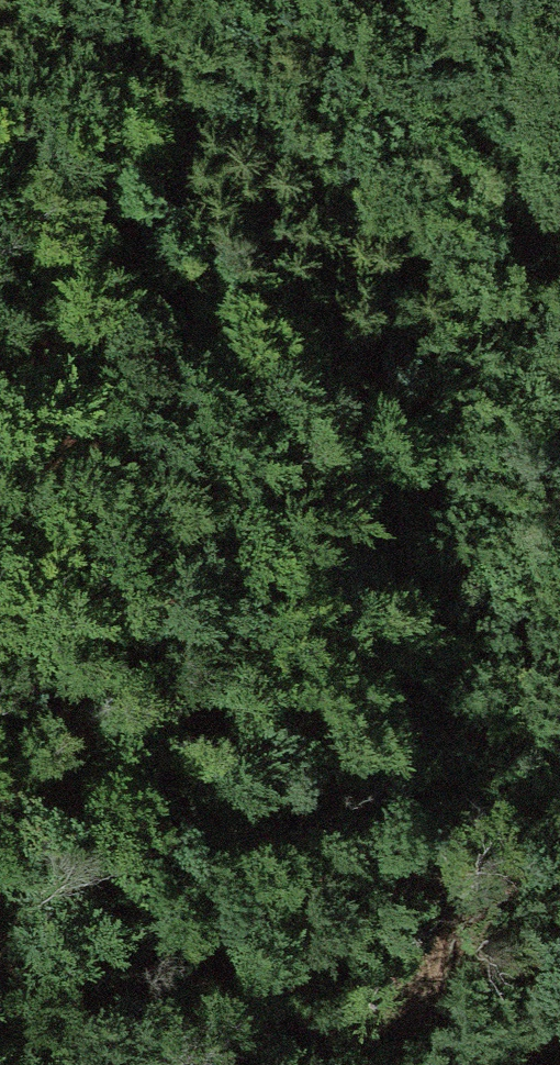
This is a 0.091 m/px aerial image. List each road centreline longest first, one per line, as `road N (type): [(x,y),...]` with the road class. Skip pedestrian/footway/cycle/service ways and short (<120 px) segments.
road 1 (motorway): [(0,86),(331,787),(436,1064)]
road 2 (motorway): [(559,713),(238,0)]

